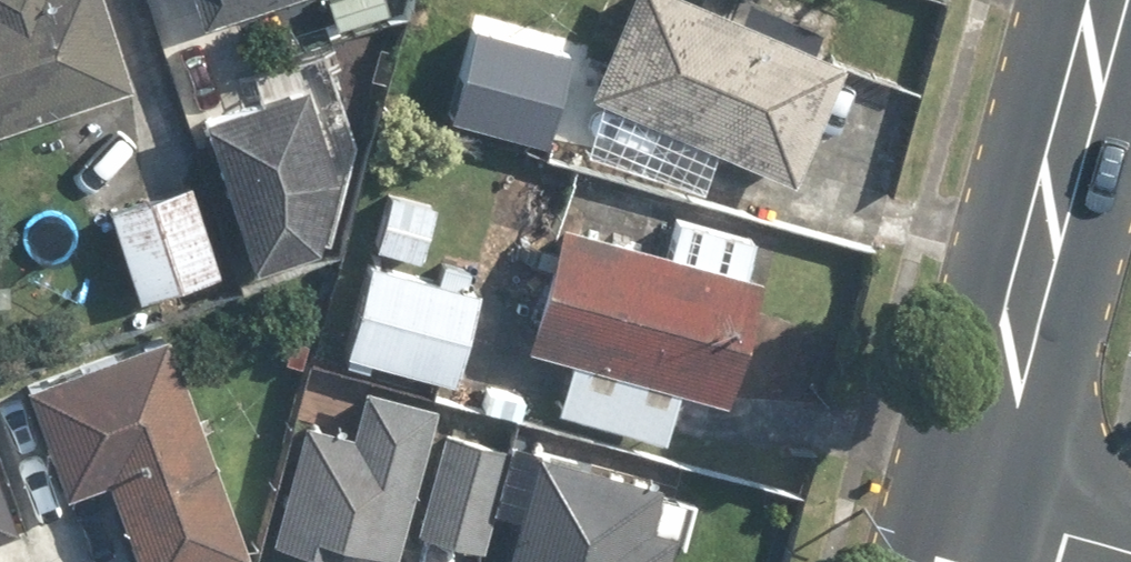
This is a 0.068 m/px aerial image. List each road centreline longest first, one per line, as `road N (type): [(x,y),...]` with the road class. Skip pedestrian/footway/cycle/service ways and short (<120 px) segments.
road 1 (secondary): [(1116,0),(981,498)]
road 2 (residential): [(981,498),(1130,542)]

